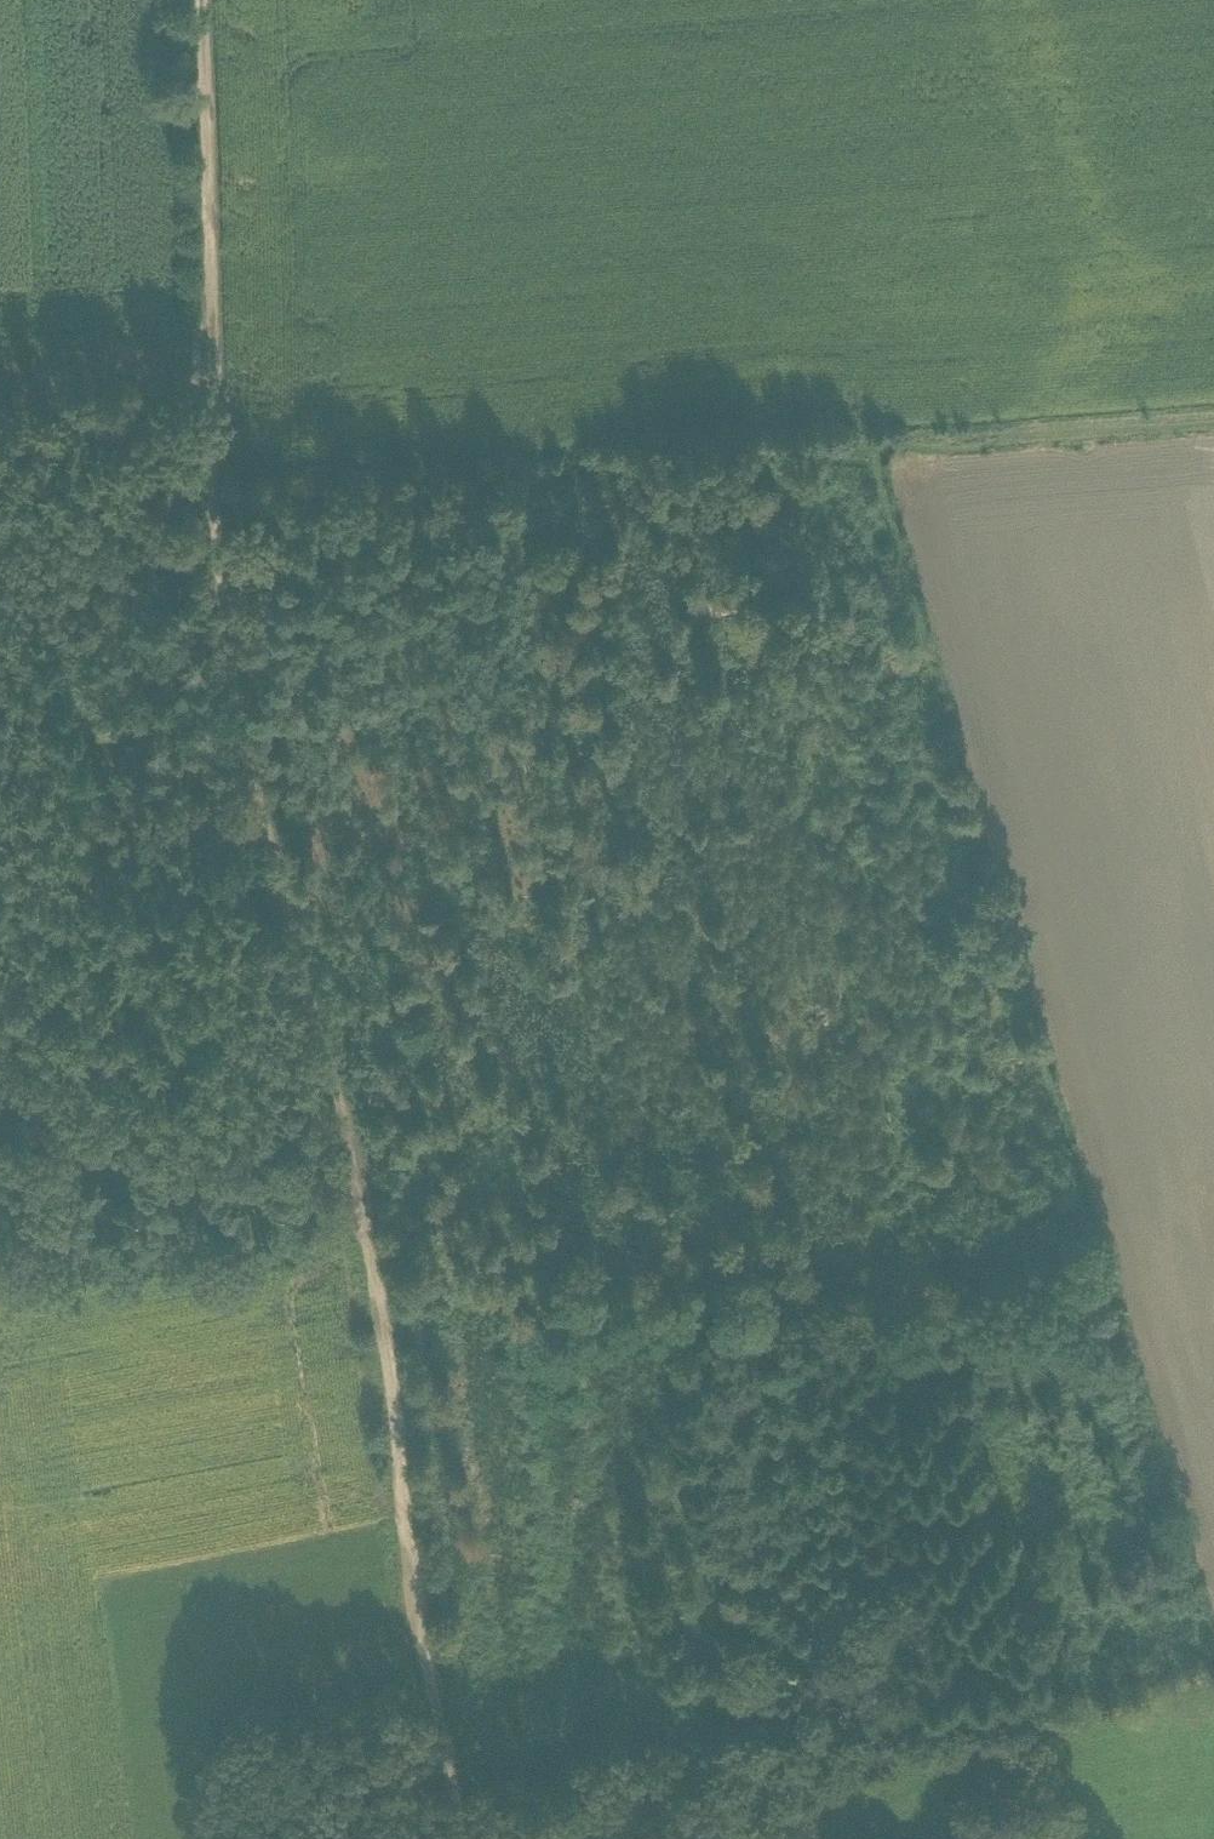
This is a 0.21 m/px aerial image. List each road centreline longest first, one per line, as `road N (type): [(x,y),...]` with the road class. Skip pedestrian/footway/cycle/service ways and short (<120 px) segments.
road 1 (track): [(201,0),(216,329),(209,456),(229,624),(266,804),(367,1196),(412,1544),(463,1838)]
road 2 (track): [(0,1057),(169,1153),(337,1219),(371,1222)]

